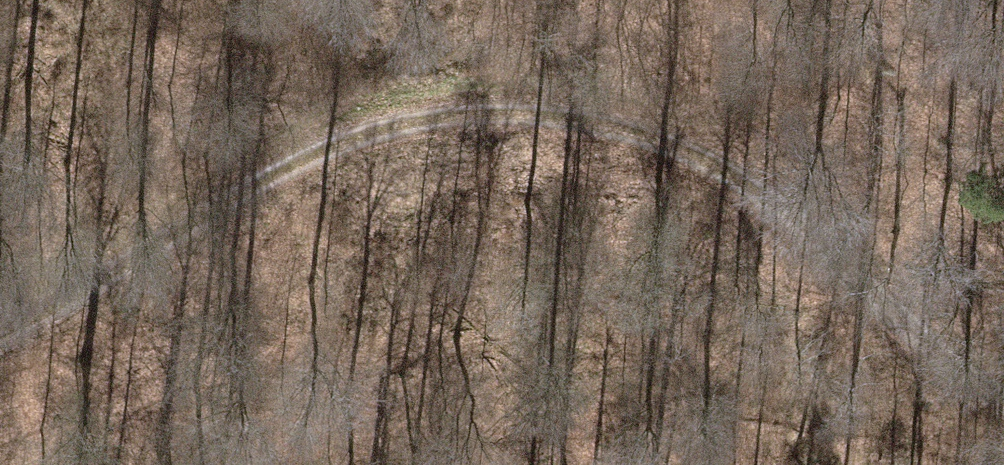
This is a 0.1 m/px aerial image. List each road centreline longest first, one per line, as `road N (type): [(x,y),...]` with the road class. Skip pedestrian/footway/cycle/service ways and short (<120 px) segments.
road 1 (track): [(1003,404),(969,384),(818,234),(718,166),(606,125),(475,114),(340,144),(0,330)]
road 2 (track): [(1003,459),(735,401),(625,411),(530,436),(307,464)]
road 3 (track): [(340,144),(402,82),(529,35),(593,0)]

